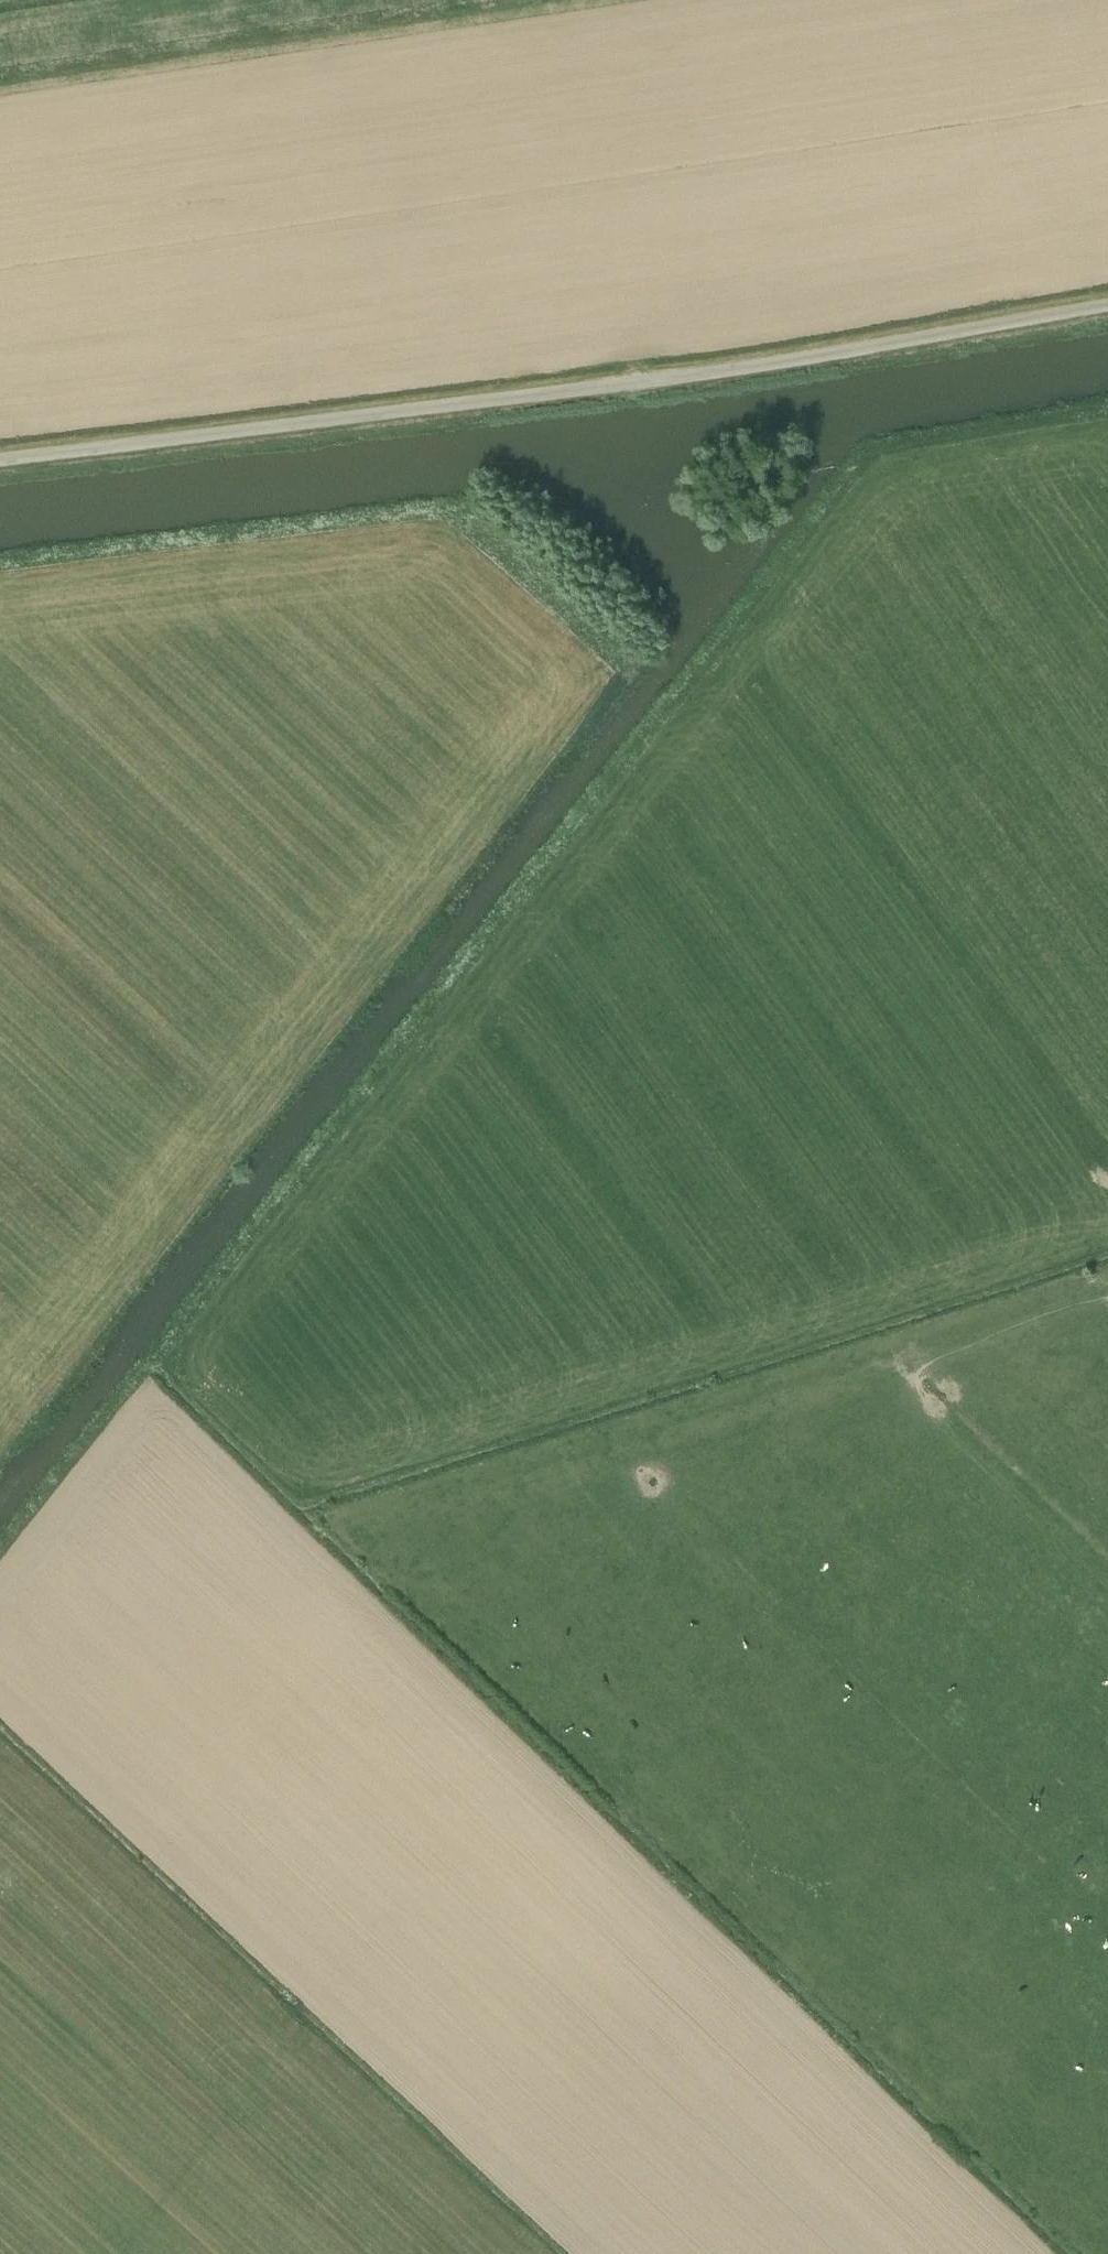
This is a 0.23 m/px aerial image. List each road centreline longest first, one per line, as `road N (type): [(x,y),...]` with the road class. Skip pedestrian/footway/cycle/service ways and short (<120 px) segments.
road 1 (unclassified): [(0,460),(780,363),(1107,304)]
road 2 (track): [(0,562),(439,509),(455,512),(620,663)]

